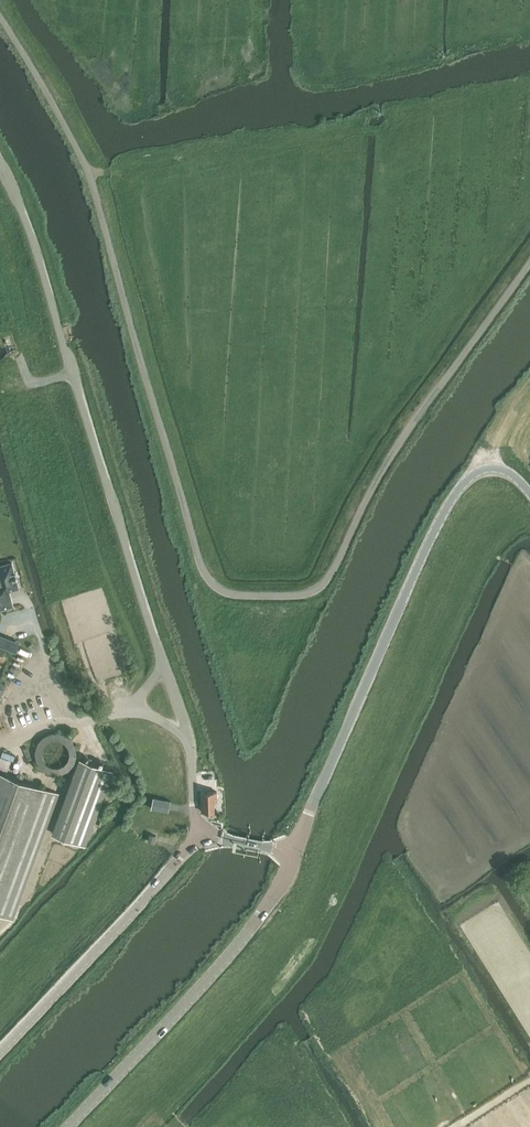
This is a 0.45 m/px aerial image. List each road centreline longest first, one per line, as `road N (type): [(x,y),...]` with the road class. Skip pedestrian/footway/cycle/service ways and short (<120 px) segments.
road 1 (unclassified): [(0,17),(90,176),(185,515),(205,574),(221,591),(250,597),(319,590),(385,470),(529,268)]
road 2 (unclassified): [(199,829),(188,735),(27,222),(0,165)]
road 3 (unclassified): [(294,851),(453,495),(488,464),(529,490)]
road 4 (unclassified): [(67,1126),(255,925),(294,851)]
road 5 (unclassified): [(0,1055),(199,829)]

